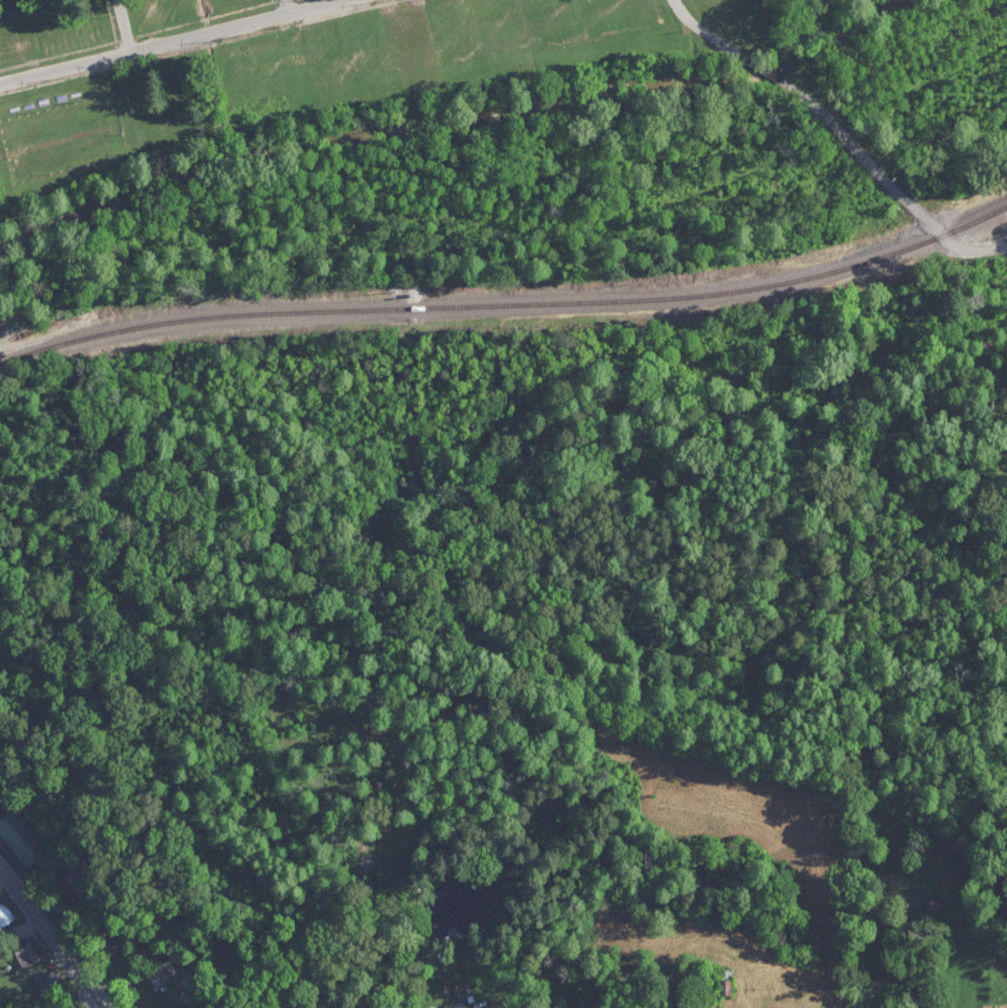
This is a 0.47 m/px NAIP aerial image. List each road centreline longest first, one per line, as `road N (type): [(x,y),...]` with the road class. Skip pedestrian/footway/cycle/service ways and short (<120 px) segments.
road 1 (residential): [(339,0),(0,85)]
road 2 (residential): [(786,83),(809,95),(960,254),(1006,249)]
road 3 (secondary): [(104,1007),(0,880)]

